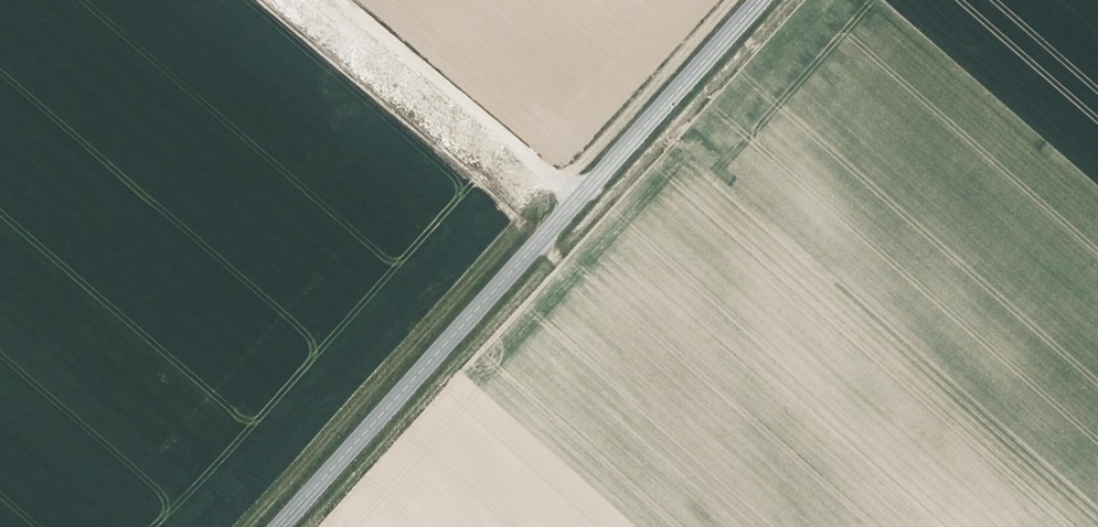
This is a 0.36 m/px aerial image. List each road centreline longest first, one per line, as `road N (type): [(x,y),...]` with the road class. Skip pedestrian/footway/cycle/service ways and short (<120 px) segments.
road 1 (track): [(728,0),(241,526)]
road 2 (secondary): [(277,526),(761,0)]
road 3 (track): [(312,526),(558,256),(540,241)]
road 4 (track): [(558,256),(795,0)]
road 5 (track): [(346,0),(579,199)]

